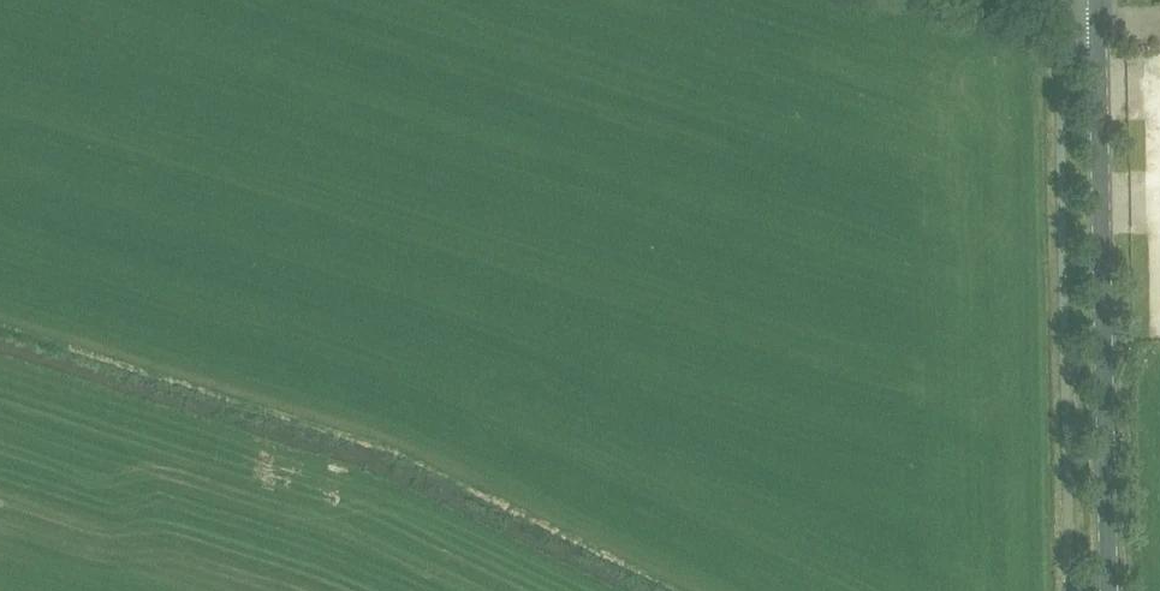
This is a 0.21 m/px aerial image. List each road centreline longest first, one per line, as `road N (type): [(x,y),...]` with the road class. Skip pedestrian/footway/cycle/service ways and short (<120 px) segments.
road 1 (tertiary): [(1110,590),(1098,0)]

